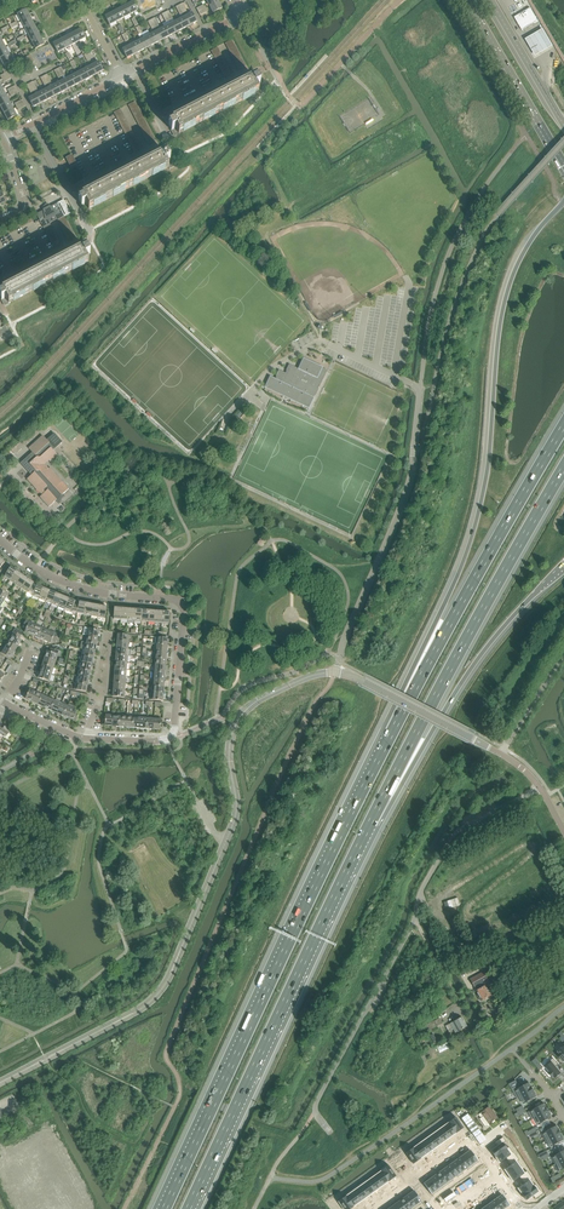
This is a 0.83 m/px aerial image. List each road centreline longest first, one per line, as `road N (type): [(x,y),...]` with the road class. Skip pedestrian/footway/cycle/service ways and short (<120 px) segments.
road 1 (unclassified): [(0,1083),(154,996),(235,817),(229,750),(235,724),(256,701),(336,672)]
road 2 (motorway): [(563,202),(527,247),(511,283),(483,501),(390,736)]
road 3 (motorway): [(390,736),(164,1208)]
road 4 (motorway): [(190,1208),(370,823)]
road 5 (unclassified): [(316,1111),(452,840),(540,787)]
road 6 (motorway): [(370,823),(563,467)]
road 7 (motorway): [(563,426),(390,736)]
road 8 (residential): [(0,538),(36,568),(83,589),(184,599),(173,736)]
road 9 (motorway): [(370,823),(471,669),(563,566)]
road 10 (unclassified): [(336,672),(409,491),(422,390)]
road 11 (residential): [(373,1208),(472,1141),(521,1208)]
road 12 (secondary): [(468,0),(563,163)]
road 13 (unclassified): [(503,754),(336,672)]
road 14 (residential): [(122,77),(242,13),(236,0)]
road 15 (secondary): [(563,124),(491,0)]
road 16 (residential): [(3,140),(122,77)]
road 17 (unclassified): [(503,754),(563,650)]

